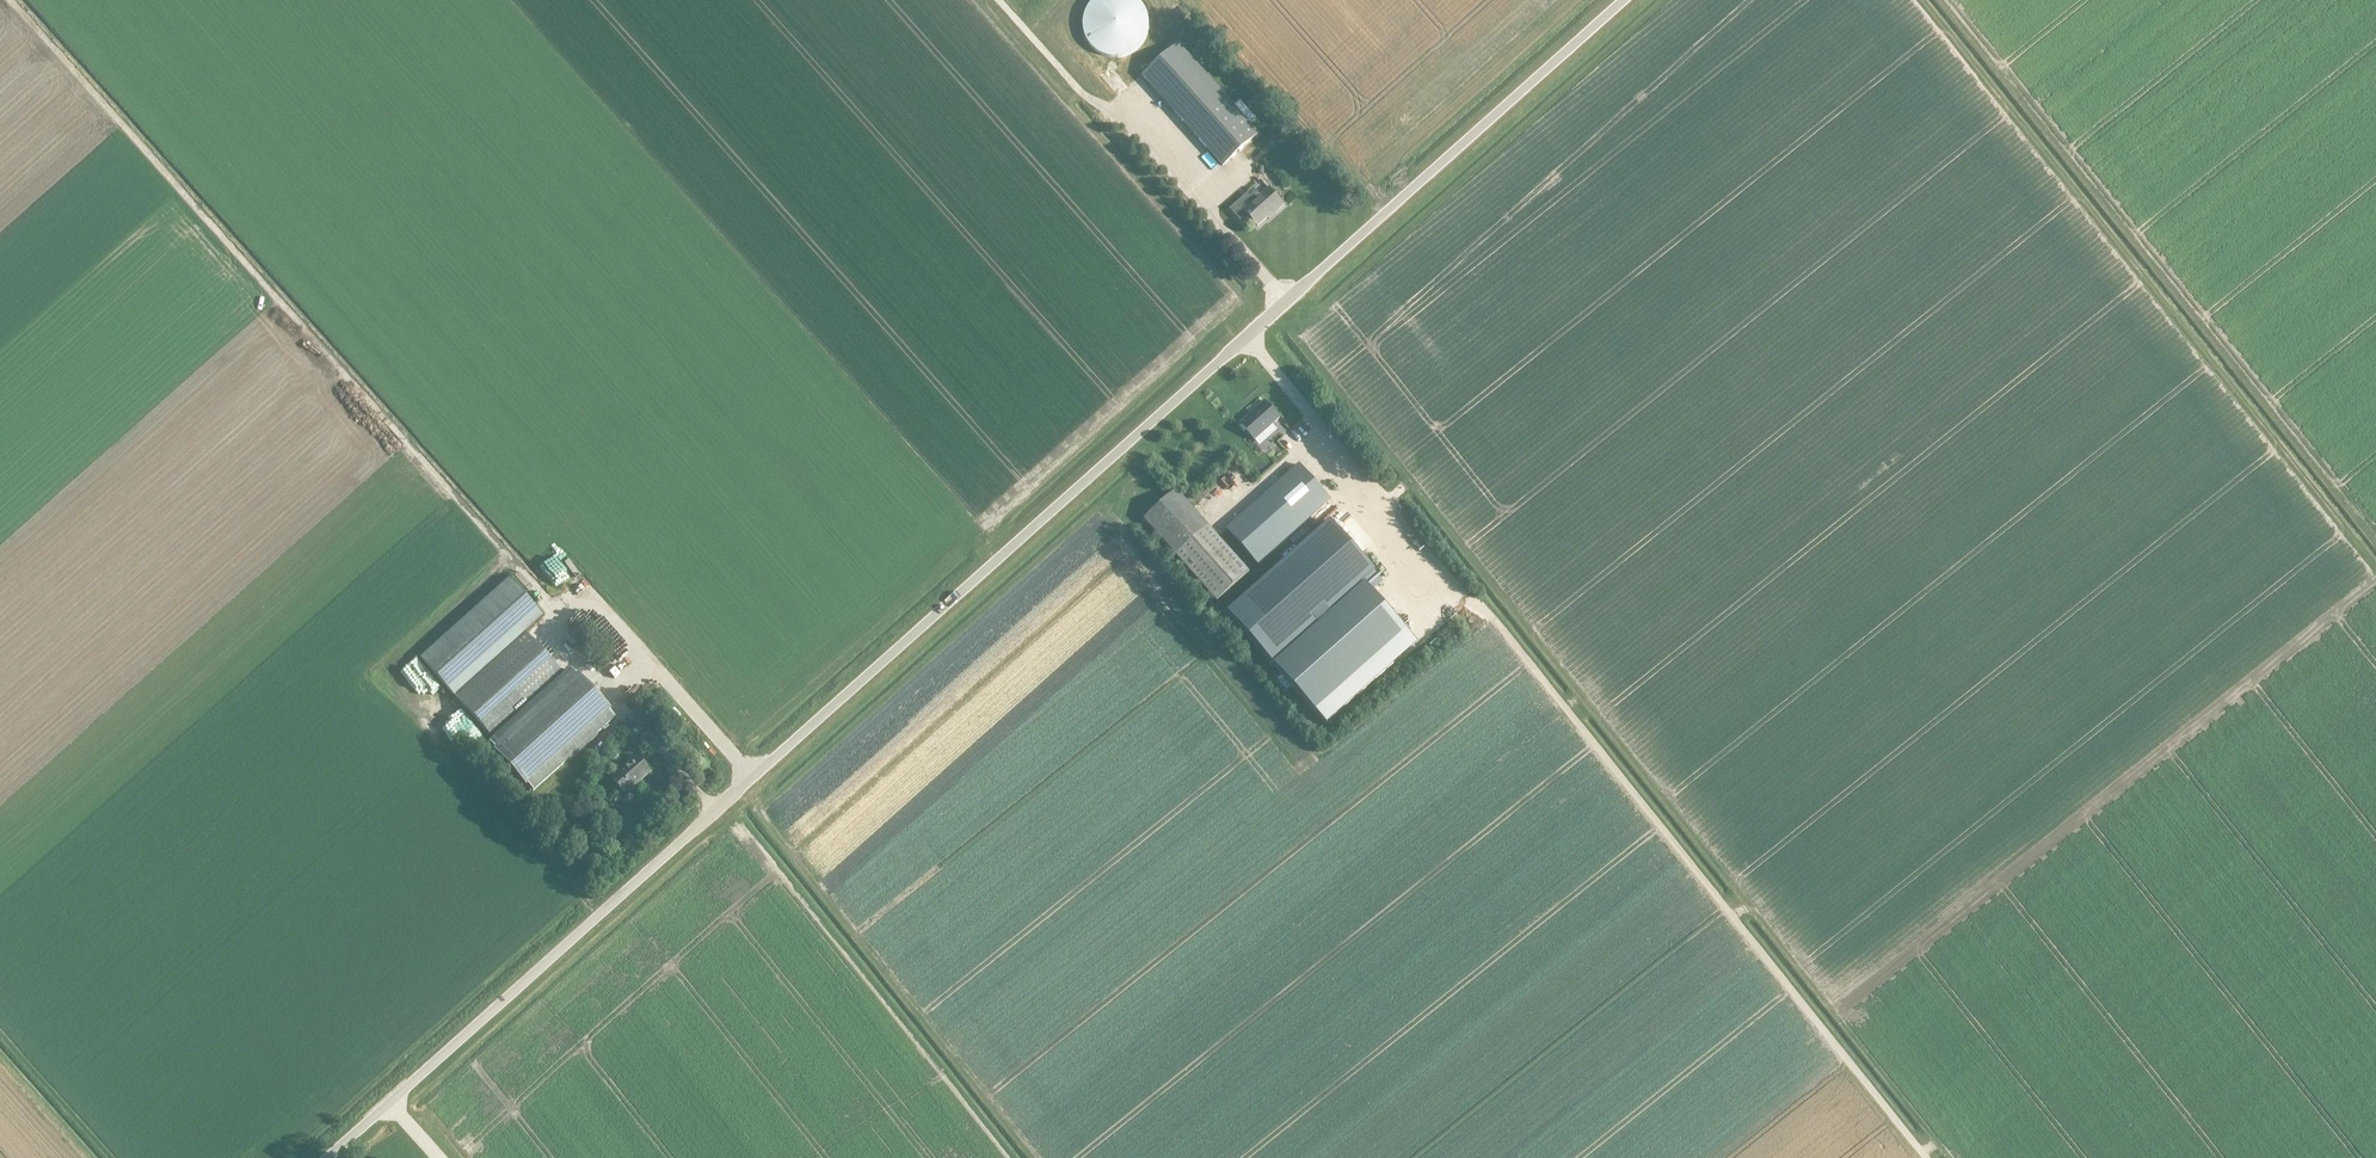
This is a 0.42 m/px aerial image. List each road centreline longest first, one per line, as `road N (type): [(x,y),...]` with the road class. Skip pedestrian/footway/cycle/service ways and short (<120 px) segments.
road 1 (unclassified): [(325,1157),(1625,0)]

